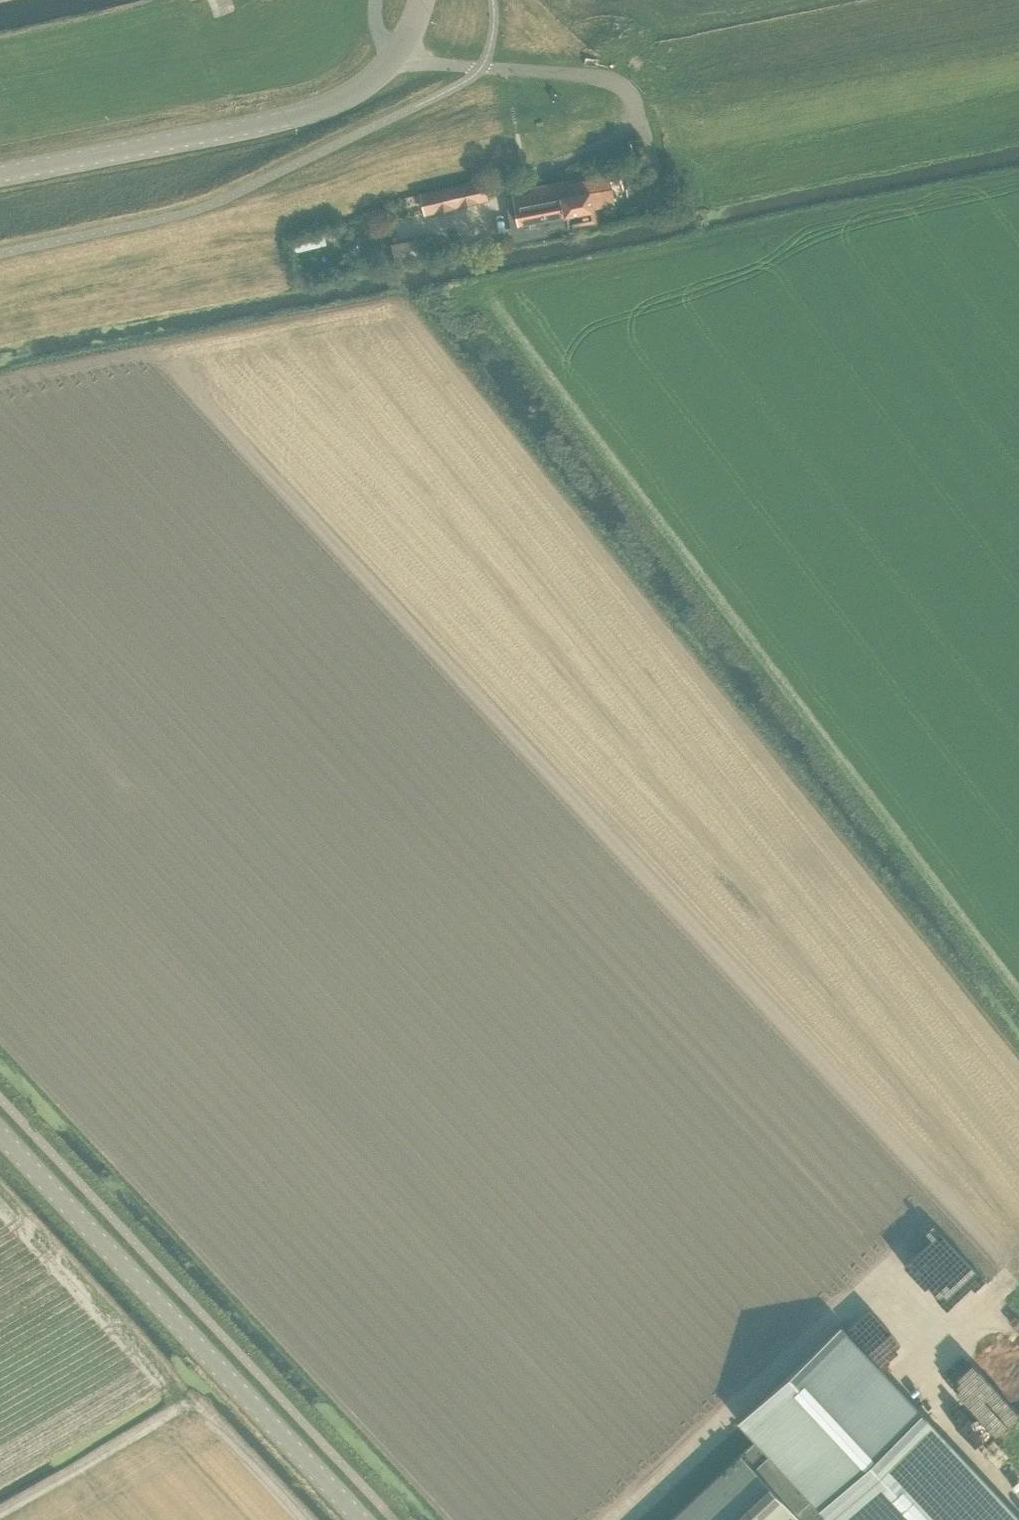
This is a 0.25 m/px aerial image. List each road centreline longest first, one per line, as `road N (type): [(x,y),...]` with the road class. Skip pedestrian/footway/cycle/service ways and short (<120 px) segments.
road 1 (tertiary): [(358,1519),(0,1134)]
road 2 (tertiary): [(0,173),(327,108),(397,54),(423,0)]

